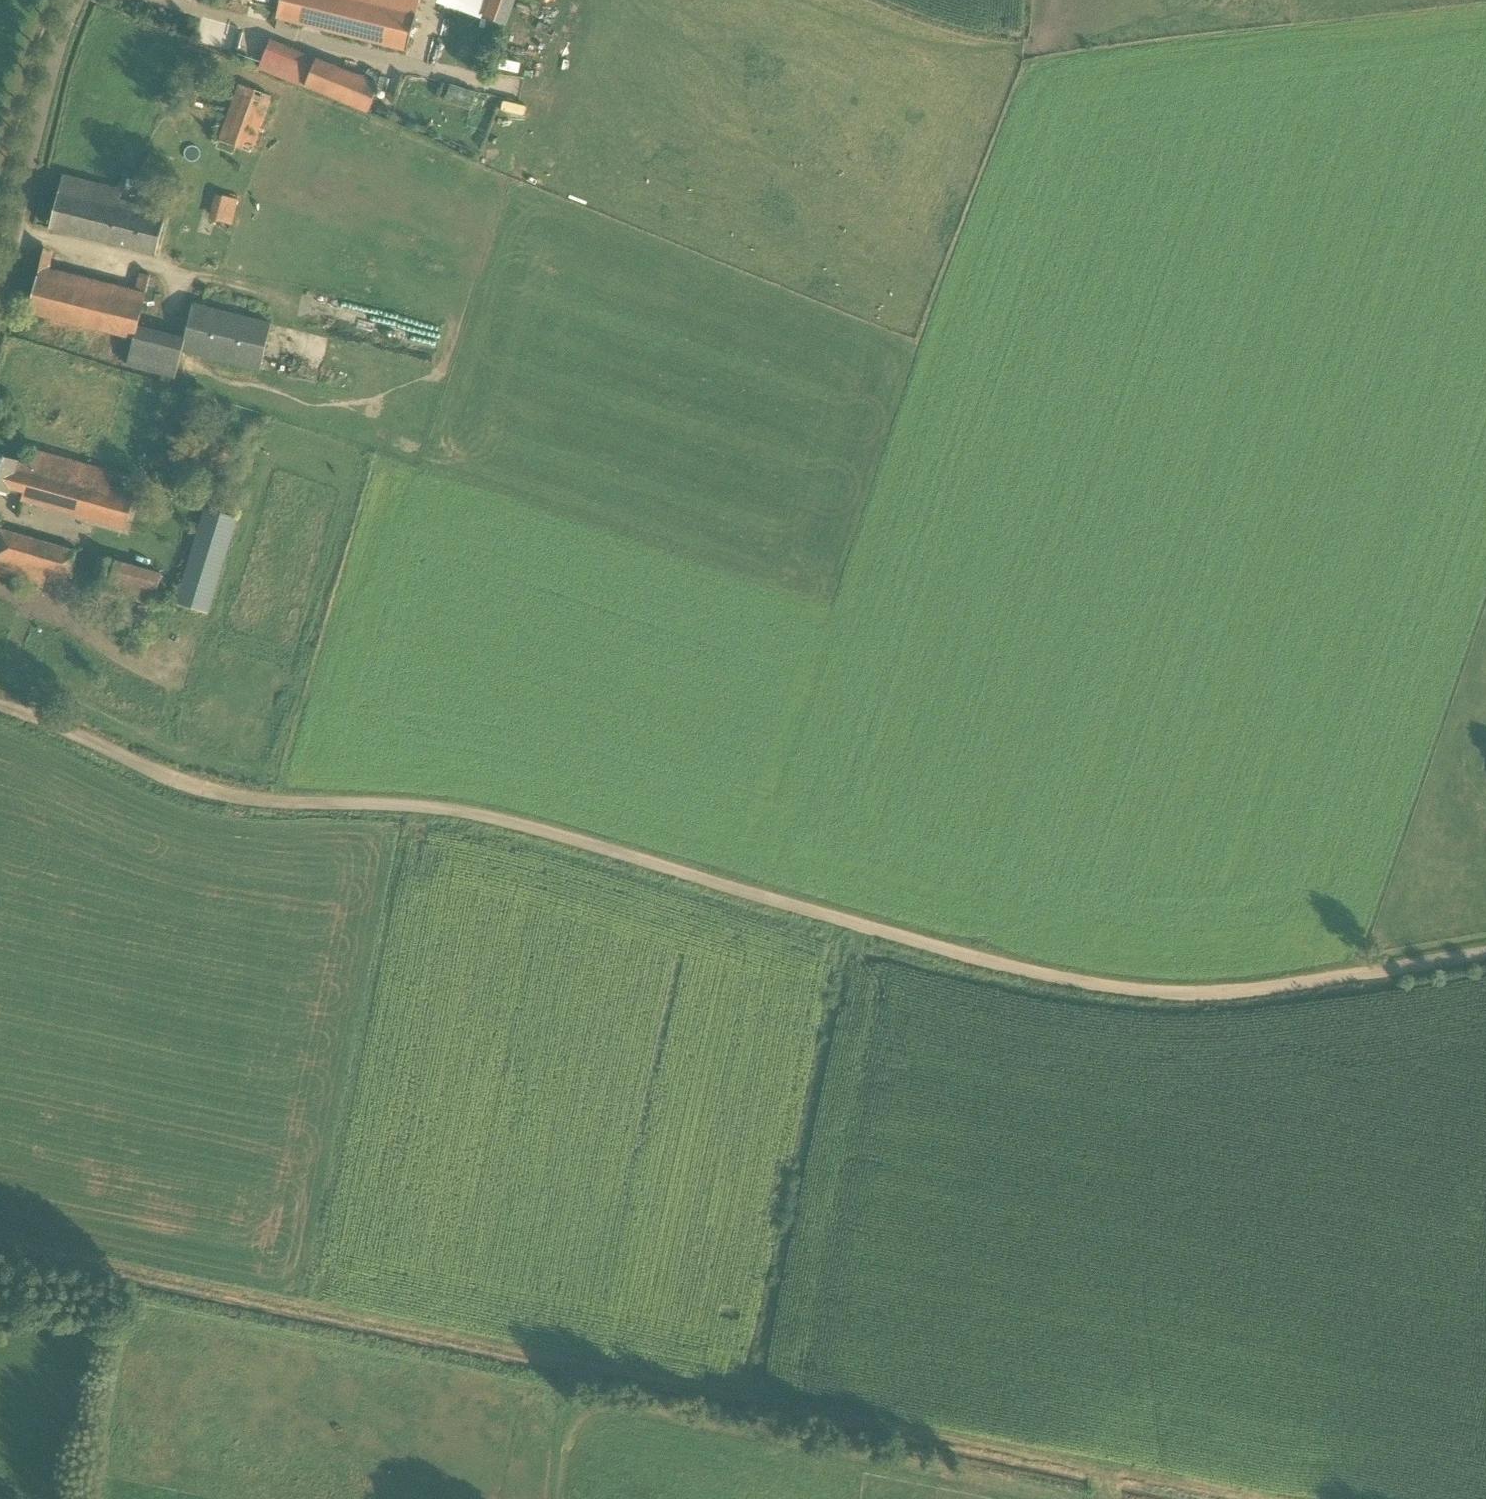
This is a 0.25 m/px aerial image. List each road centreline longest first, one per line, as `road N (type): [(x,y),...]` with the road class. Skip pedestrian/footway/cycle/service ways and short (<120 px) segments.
road 1 (track): [(0,705),(223,796),(426,804),(501,816),(1038,974),(1168,993),(1245,990),(1485,950)]
road 2 (unclassified): [(0,294),(61,53),(83,0)]

